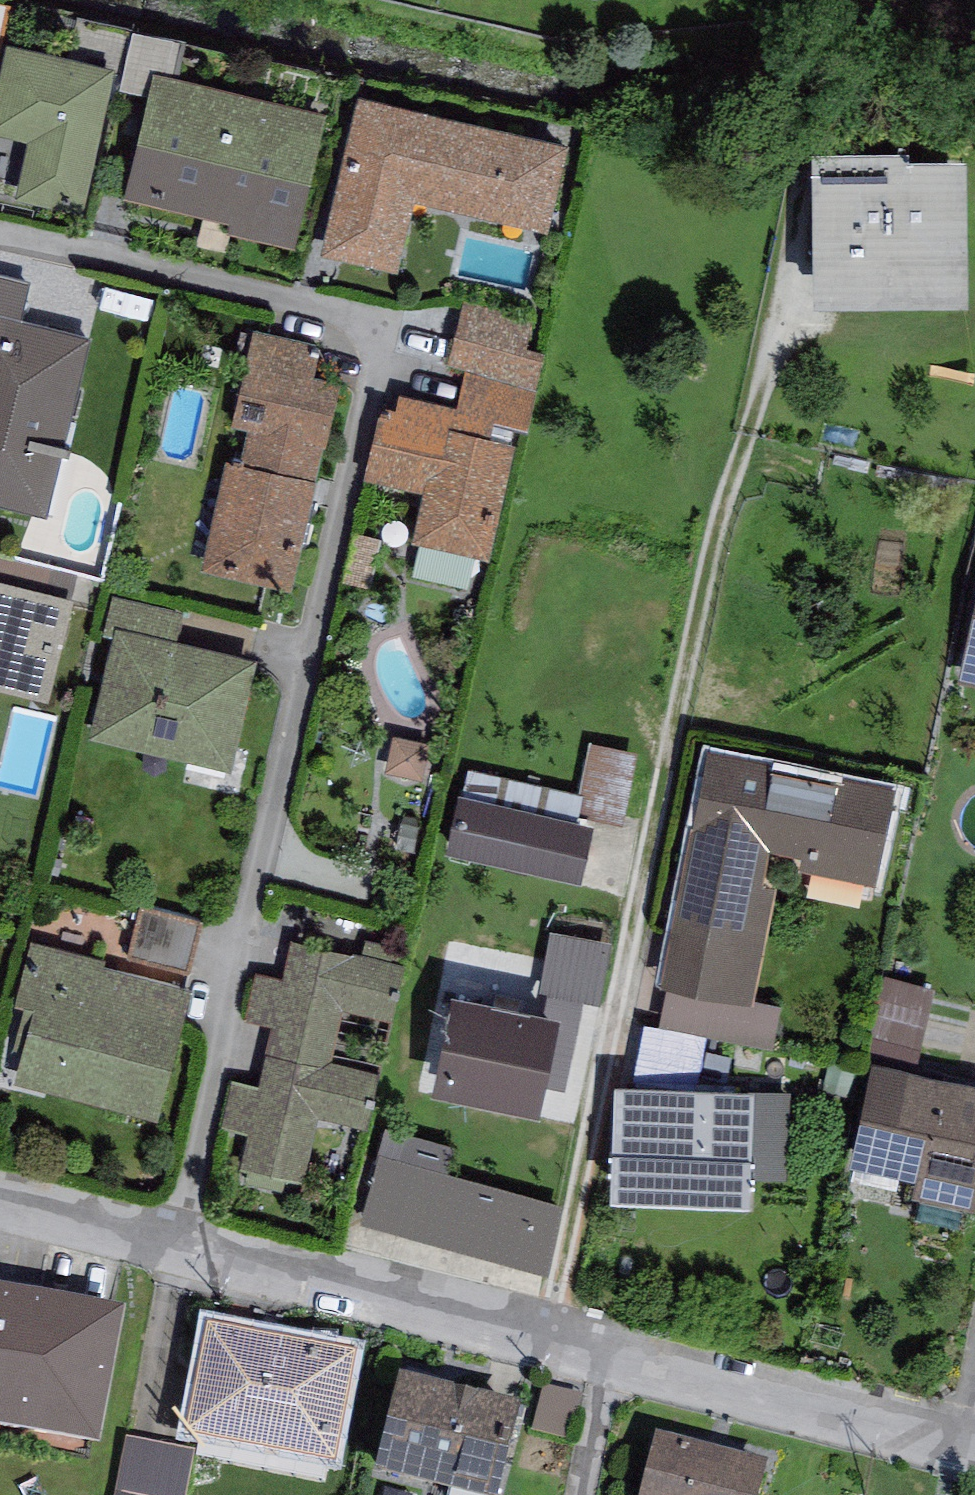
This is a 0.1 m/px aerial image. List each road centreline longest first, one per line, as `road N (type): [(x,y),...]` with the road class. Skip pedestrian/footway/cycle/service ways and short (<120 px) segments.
road 1 (residential): [(0,246),(392,328),(174,1238)]
road 2 (residential): [(174,1238),(625,1348)]
road 3 (residential): [(625,1348),(974,1445)]
road 4 (residential): [(0,1188),(174,1238)]
road 5 (residential): [(596,1494),(625,1348)]

